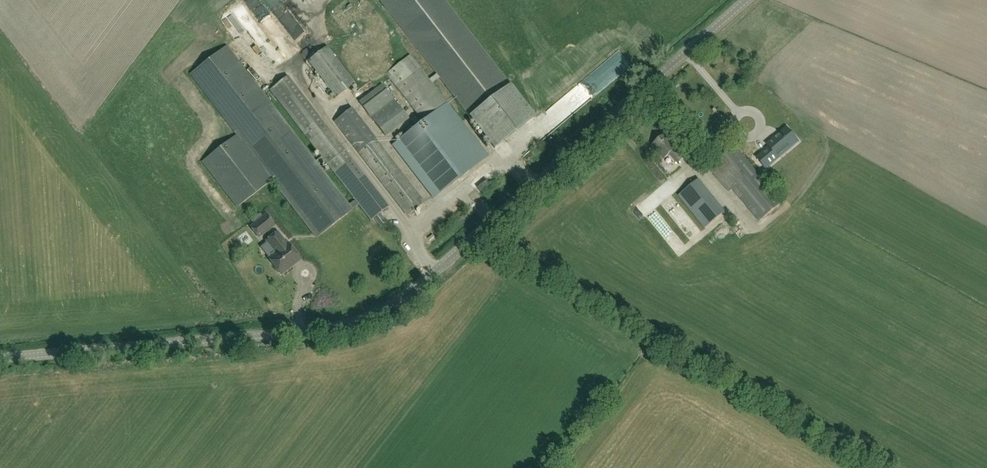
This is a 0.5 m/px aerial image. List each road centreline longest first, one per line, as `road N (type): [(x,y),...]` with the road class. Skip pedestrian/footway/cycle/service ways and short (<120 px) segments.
road 1 (tertiary): [(0,357),(330,328),(377,313),(746,0)]

